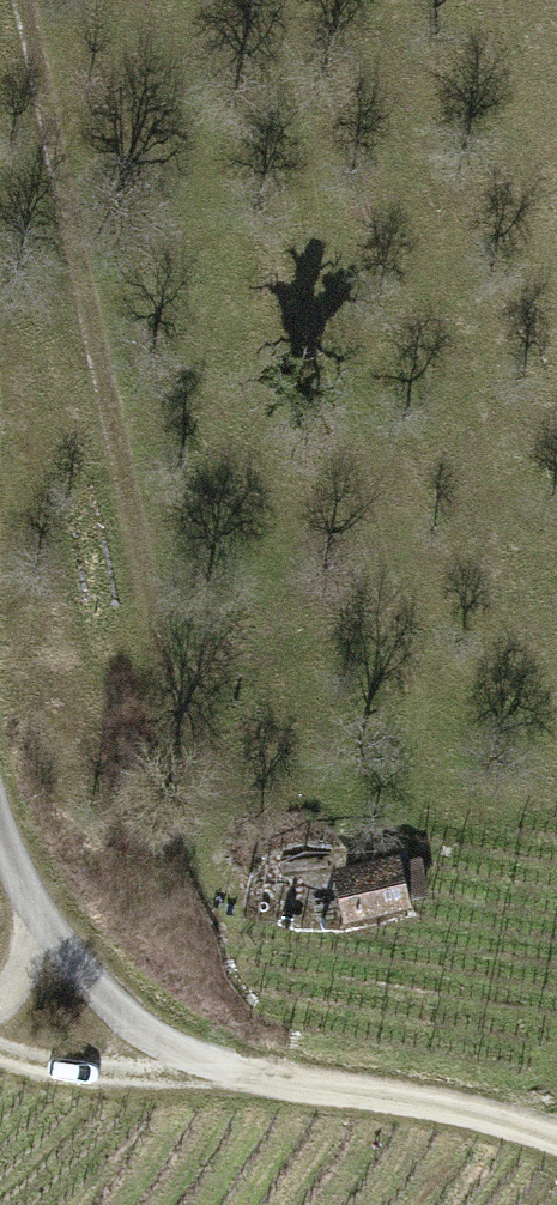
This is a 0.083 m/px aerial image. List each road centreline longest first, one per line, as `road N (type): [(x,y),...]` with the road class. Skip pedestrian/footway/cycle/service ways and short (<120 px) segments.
road 1 (track): [(22,0),(196,821)]
road 2 (track): [(556,1138),(426,1104),(214,1070),(120,1073),(0,1049)]
road 3 (track): [(0,829),(35,901),(82,972),(138,1023),(214,1070)]

